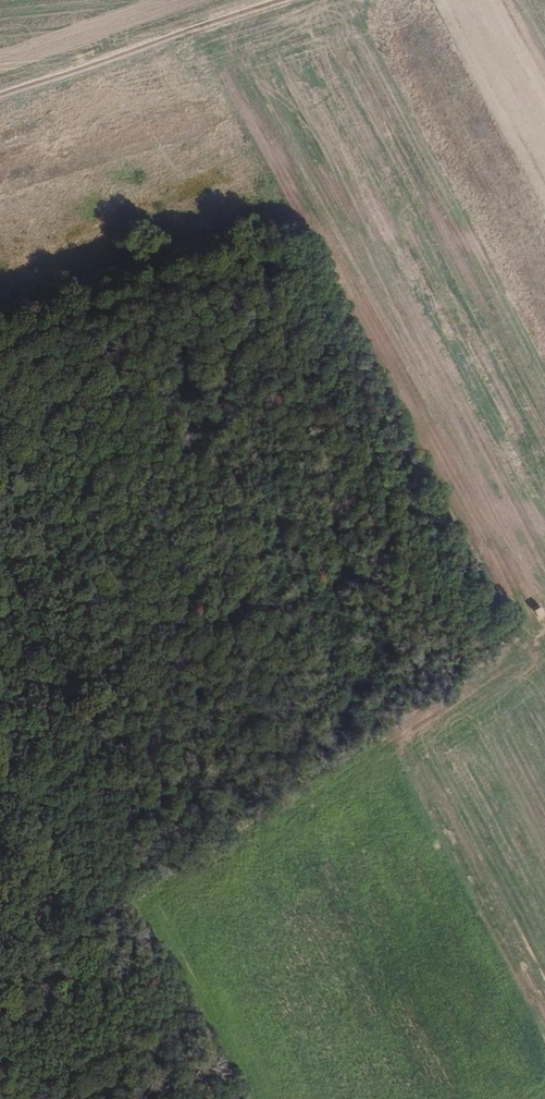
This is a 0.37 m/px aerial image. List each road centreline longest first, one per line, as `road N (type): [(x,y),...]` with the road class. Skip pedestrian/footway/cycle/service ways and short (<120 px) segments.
road 1 (track): [(301,0),(0,95)]

